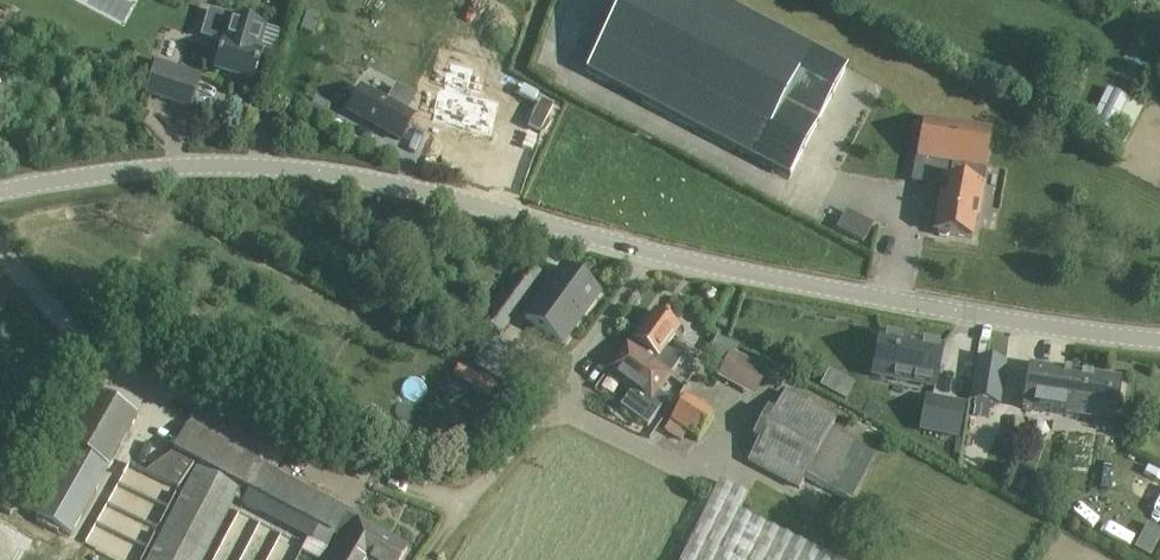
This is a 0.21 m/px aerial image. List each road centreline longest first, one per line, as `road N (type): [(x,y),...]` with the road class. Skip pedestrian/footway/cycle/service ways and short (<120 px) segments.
road 1 (unclassified): [(0,191),(197,165),(321,172),(733,270),(1159,340)]

